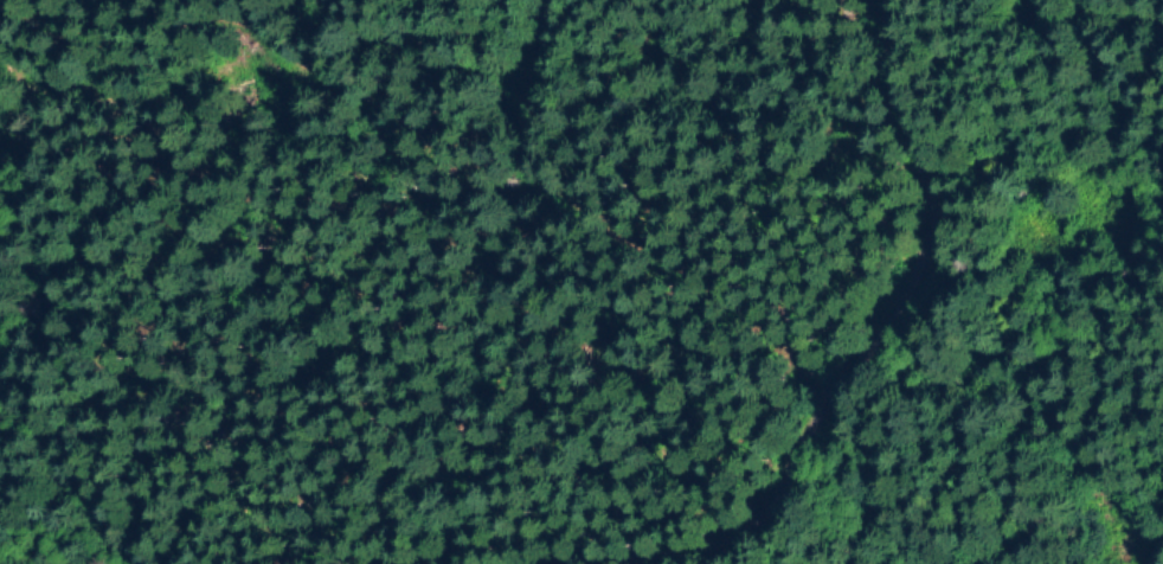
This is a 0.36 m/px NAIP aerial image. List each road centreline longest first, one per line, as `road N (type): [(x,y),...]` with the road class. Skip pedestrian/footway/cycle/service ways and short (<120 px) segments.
road 1 (track): [(377,563),(480,506),(739,534),(808,395),(893,280),(923,165),(877,0)]
road 2 (track): [(137,0),(326,72),(571,193),(687,275),(808,395)]

